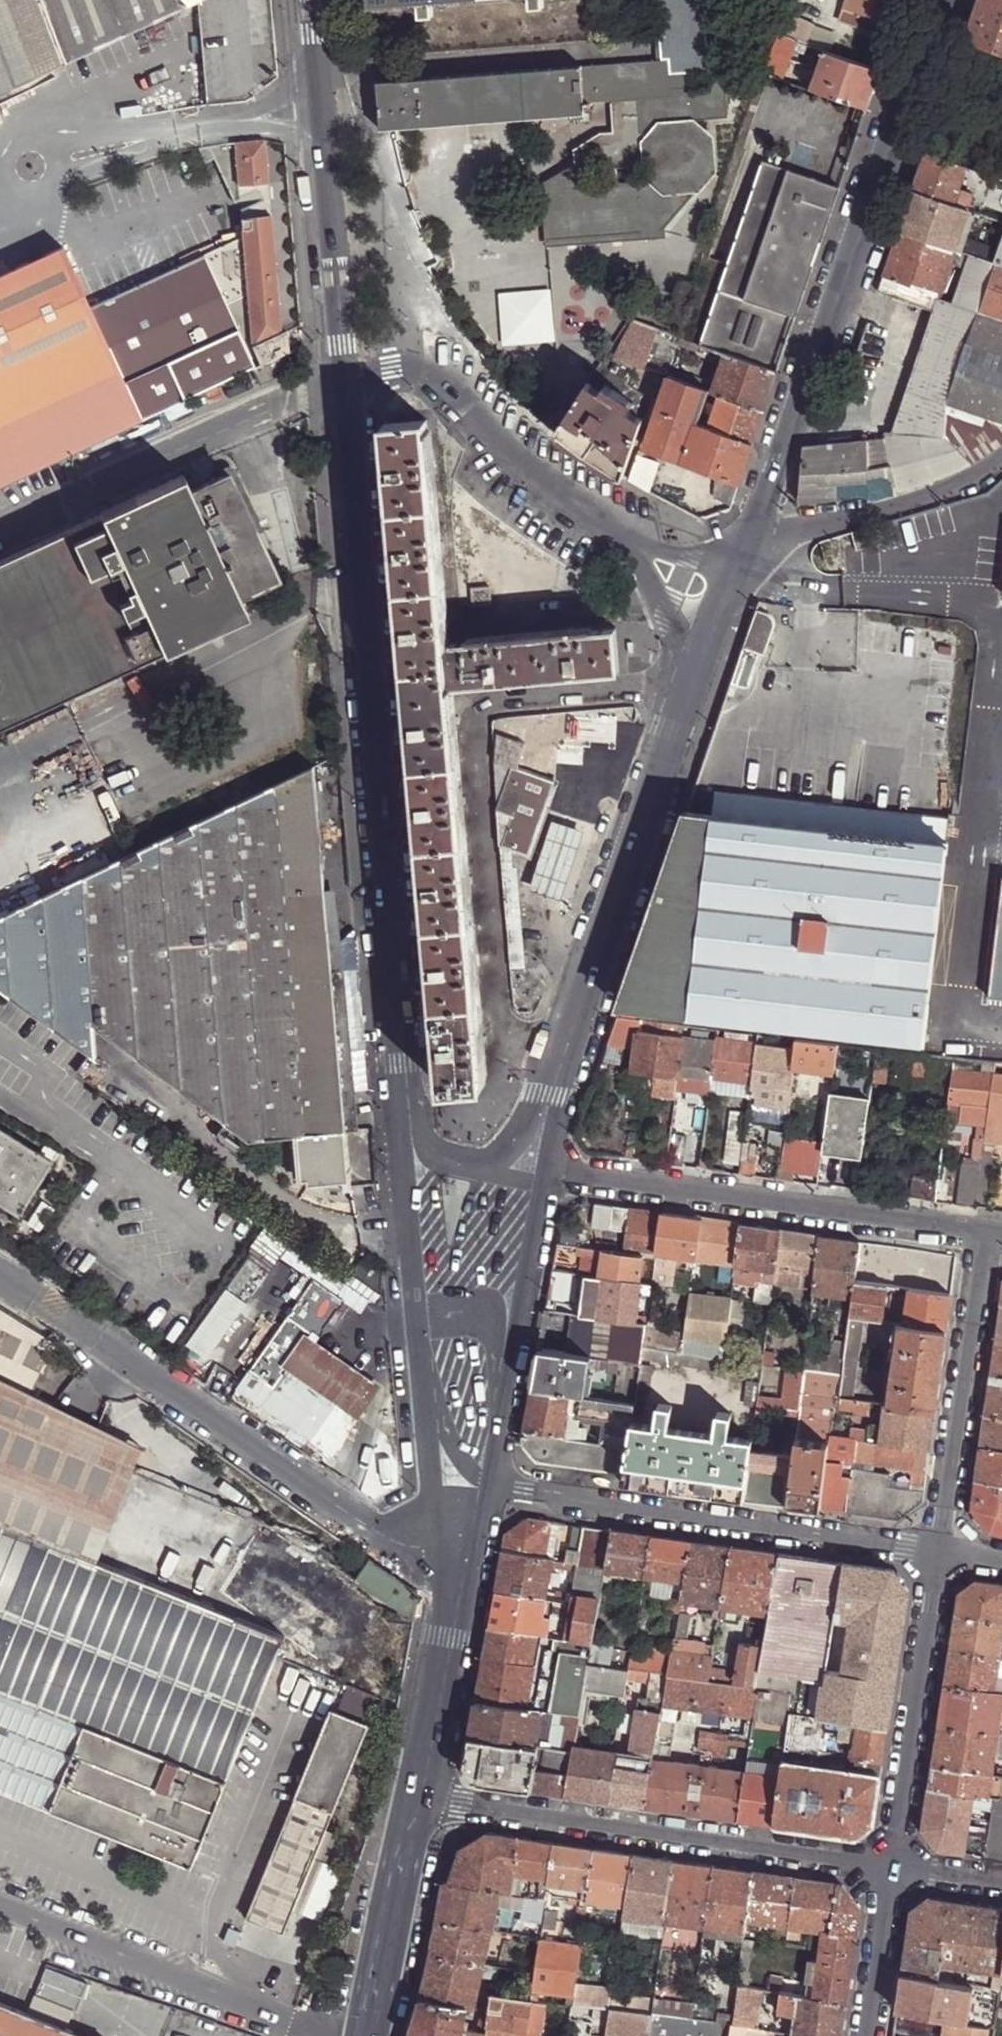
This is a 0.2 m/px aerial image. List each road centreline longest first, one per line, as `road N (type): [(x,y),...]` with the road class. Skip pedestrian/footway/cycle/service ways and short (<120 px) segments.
road 1 (tertiary): [(344,375),(412,1128)]
road 2 (tertiary): [(746,547),(940,0)]
road 3 (residential): [(0,1276),(383,1541),(438,1552)]
road 4 (residential): [(888,1875),(420,1795)]
road 5 (residential): [(484,1483),(938,1550)]
road 6 (tertiary): [(547,1105),(700,673)]
road 7 (residential): [(988,1236),(578,1172),(543,1182)]
road 8 (tertiary): [(312,0),(344,375)]
road 9 (residential): [(633,545),(538,482),(433,378),(410,371),(344,375)]
road 10 (residential): [(938,1550),(888,1875)]
road 11 (residential): [(988,1236),(938,1550)]
road 12 (residential): [(1001,459),(936,494),(746,547)]
road 13 (tertiary): [(494,1441),(524,1315),(543,1182)]
road 14 (tertiary): [(370,2035),(420,1795)]
road 15 (tertiary): [(420,1795),(458,1595)]
road 16 (tertiary): [(412,1128),(403,1184),(417,1323)]
road 17 (residential): [(494,1441),(492,1332),(476,1316),(417,1323)]
road 18 (tertiary): [(422,1369),(438,1552)]
road 19 (residential): [(888,1875),(863,2035)]
road 20 (residential): [(700,673),(633,545)]
road 21 (residential): [(422,1369),(455,1467),(484,1483)]
road 22 (tertiary): [(700,673),(746,547)]

